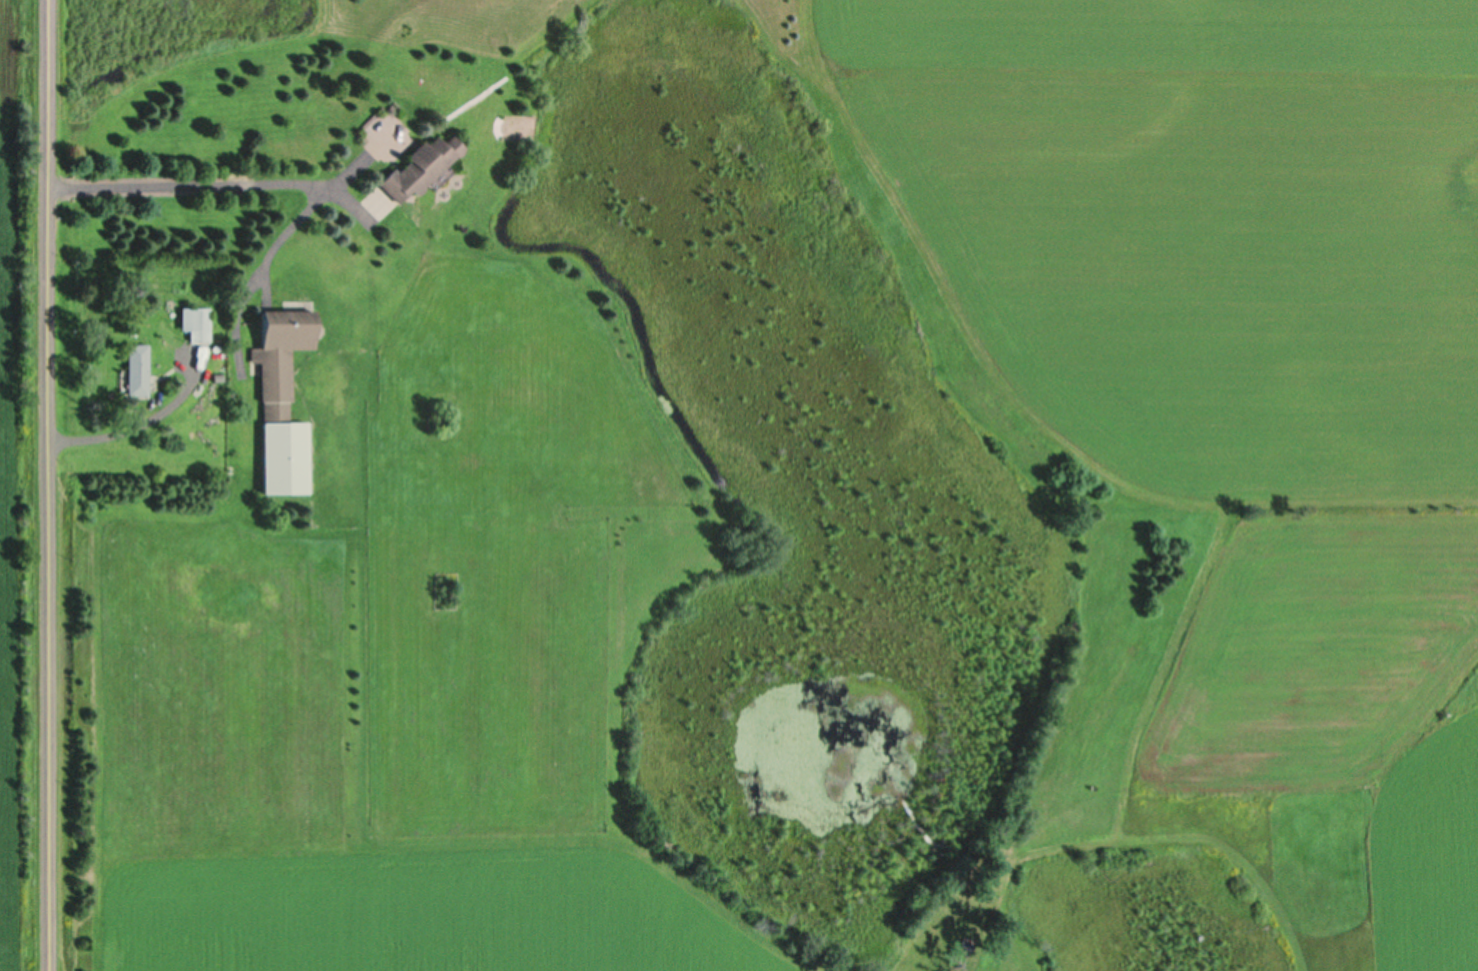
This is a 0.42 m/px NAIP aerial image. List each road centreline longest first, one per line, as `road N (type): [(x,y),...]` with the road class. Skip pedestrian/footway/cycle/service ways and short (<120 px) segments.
road 1 (residential): [(47,970),(44,0)]

